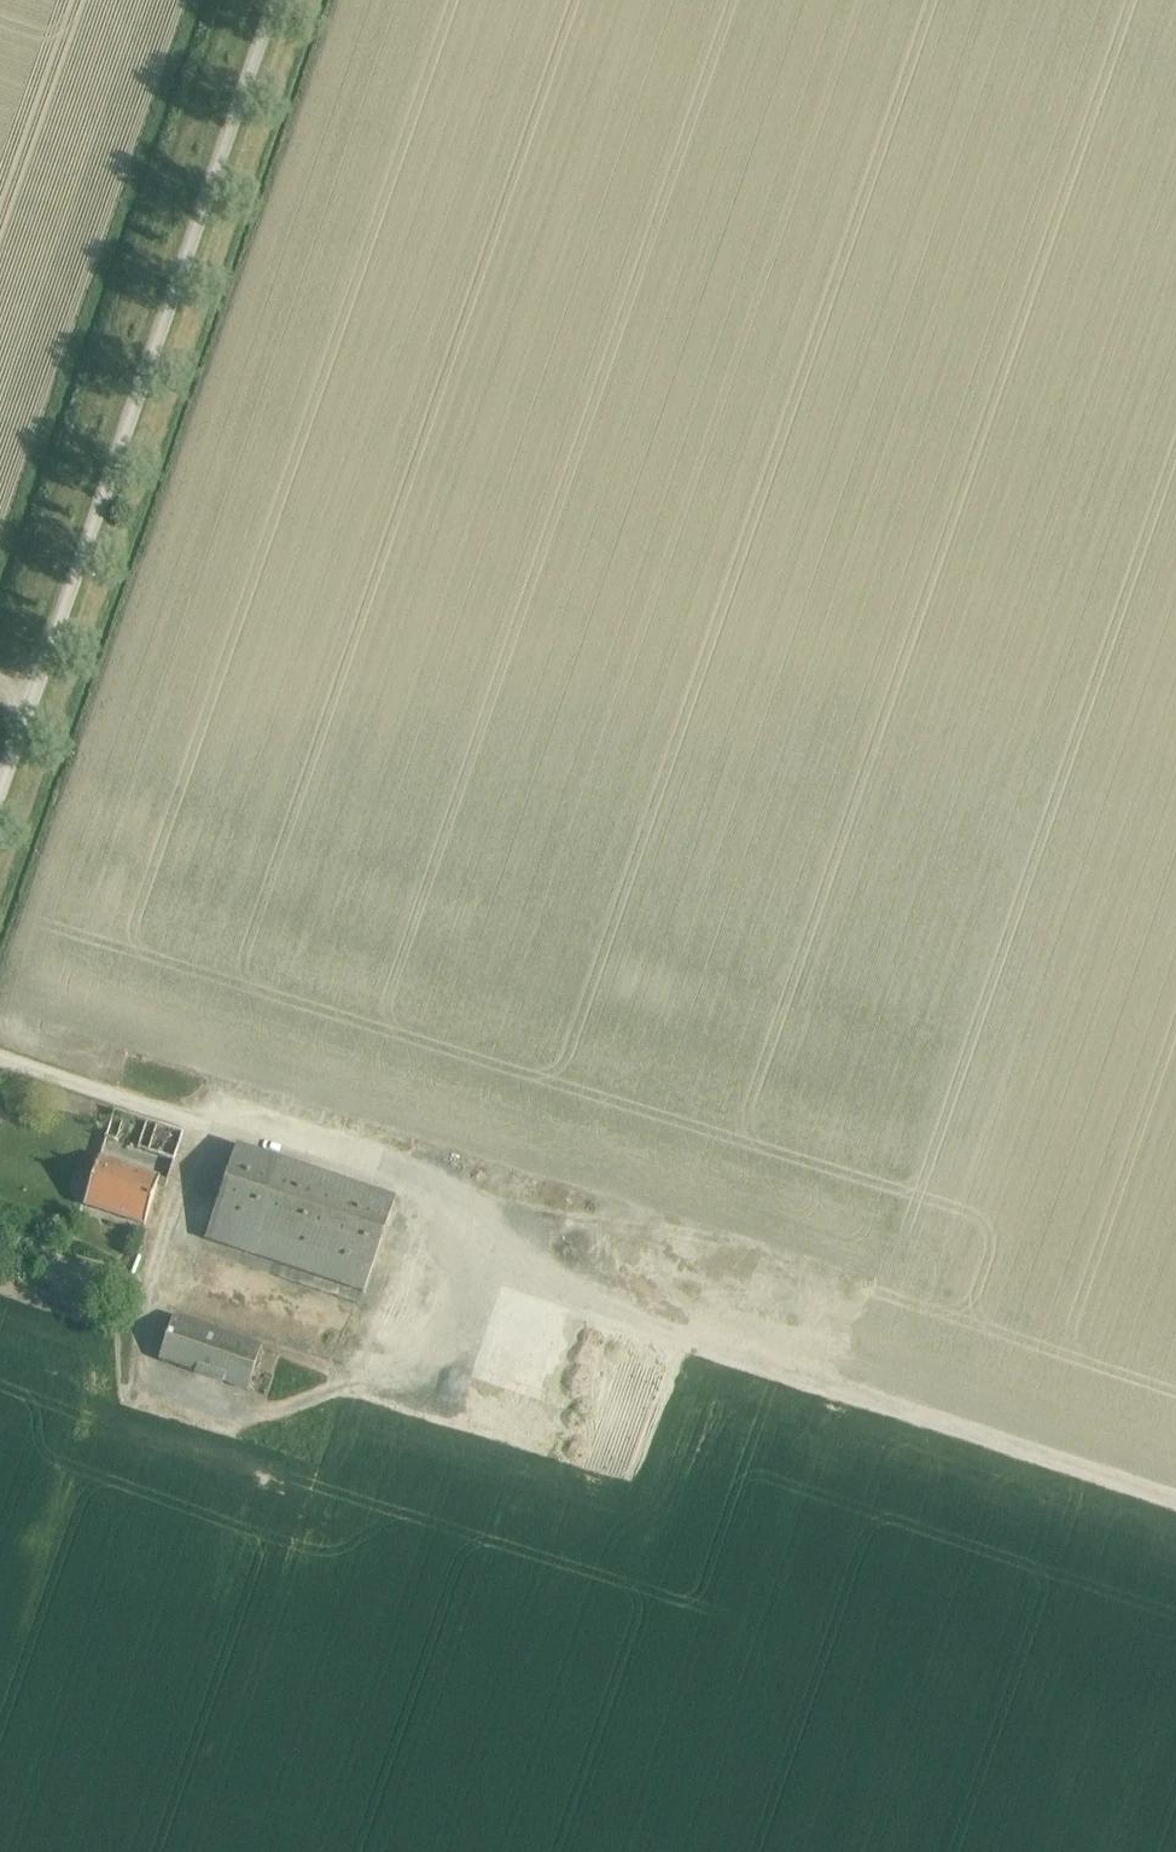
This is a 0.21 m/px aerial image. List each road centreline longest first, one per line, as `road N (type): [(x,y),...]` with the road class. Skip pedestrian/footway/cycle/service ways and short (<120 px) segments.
road 1 (unclassified): [(0,791),(274,0)]
road 2 (track): [(837,1400),(1175,1512)]

